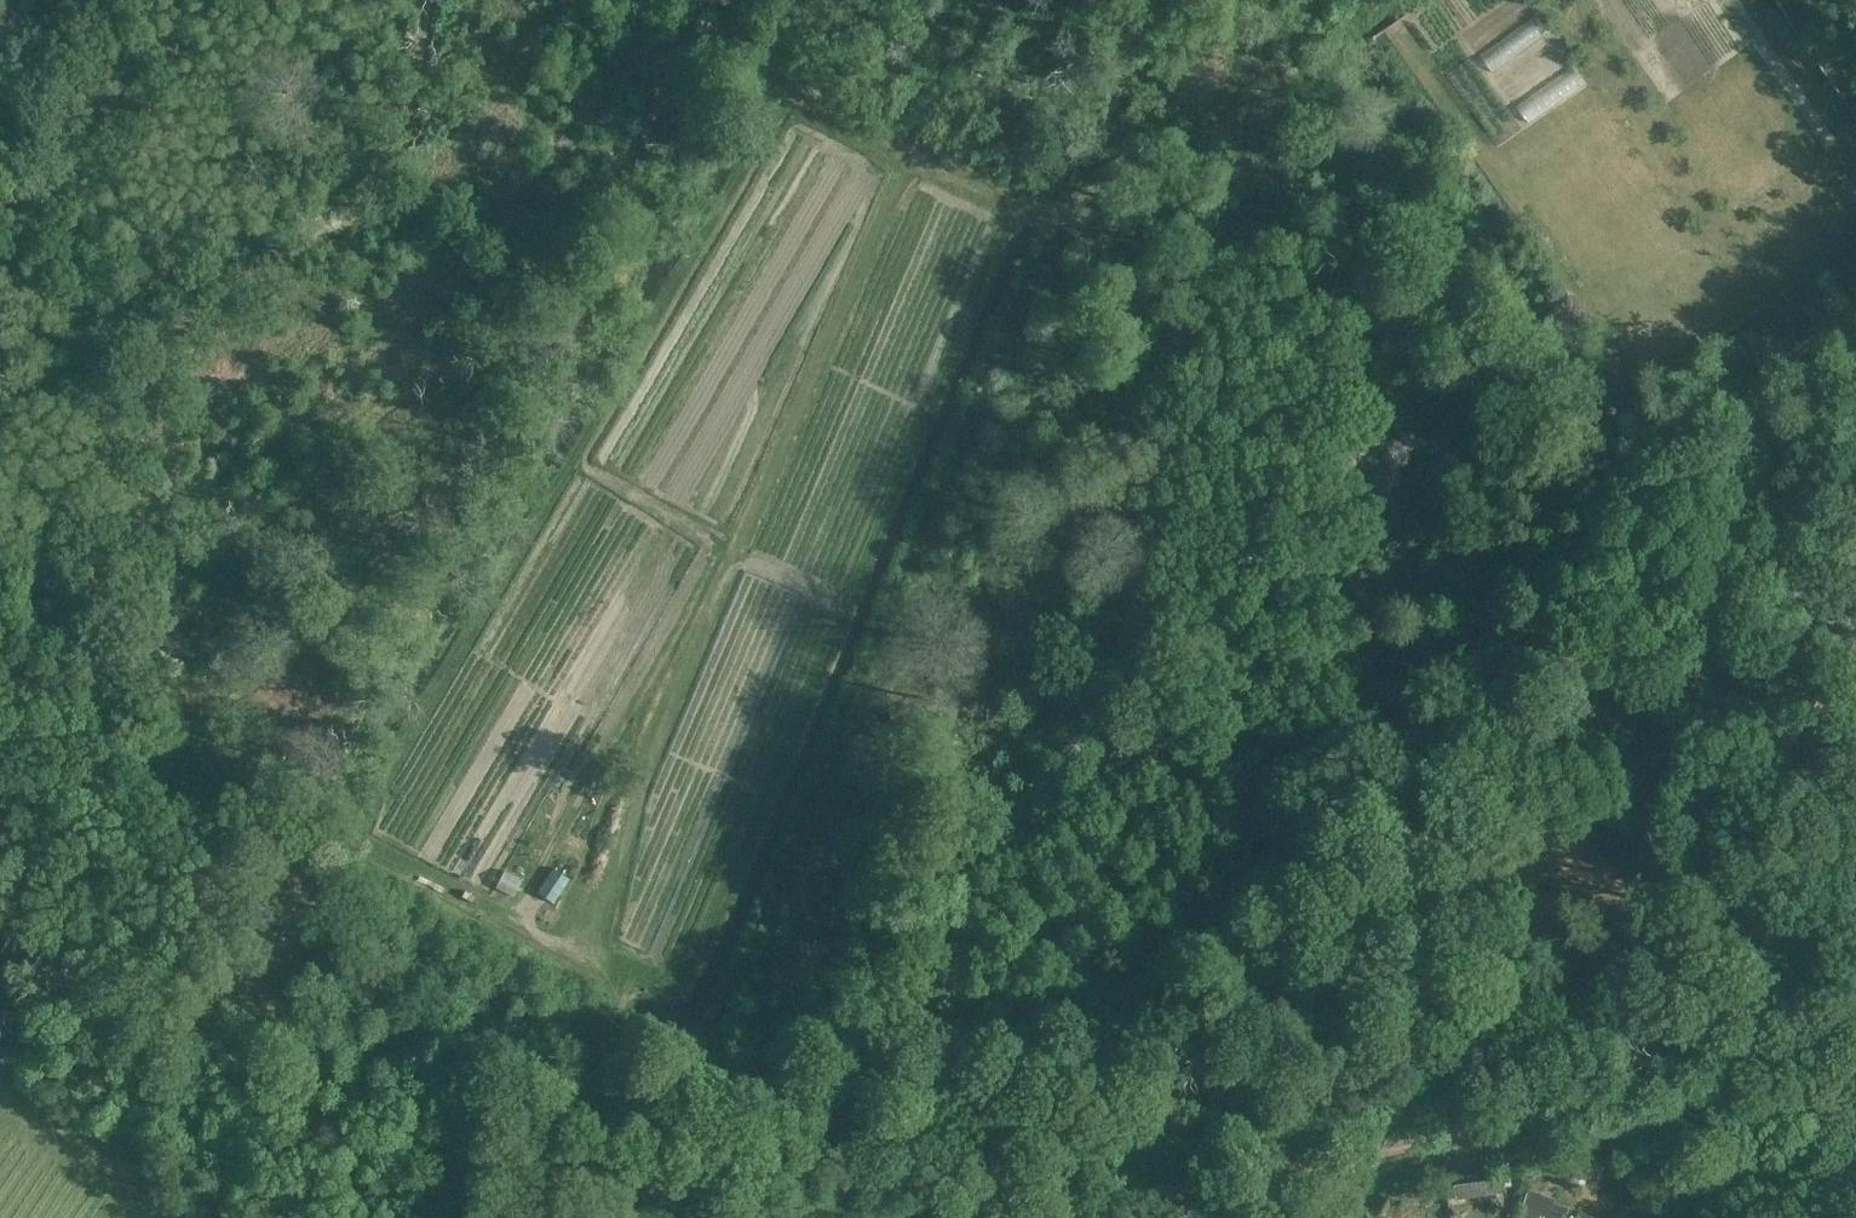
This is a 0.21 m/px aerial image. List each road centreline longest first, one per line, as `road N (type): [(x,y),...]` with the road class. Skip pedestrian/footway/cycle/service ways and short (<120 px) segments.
road 1 (track): [(584,1078),(627,1077),(870,1130),(898,1128),(991,1087),(1139,1048),(1210,1015),(1286,949),(1463,686),(1593,516),(1855,306)]

